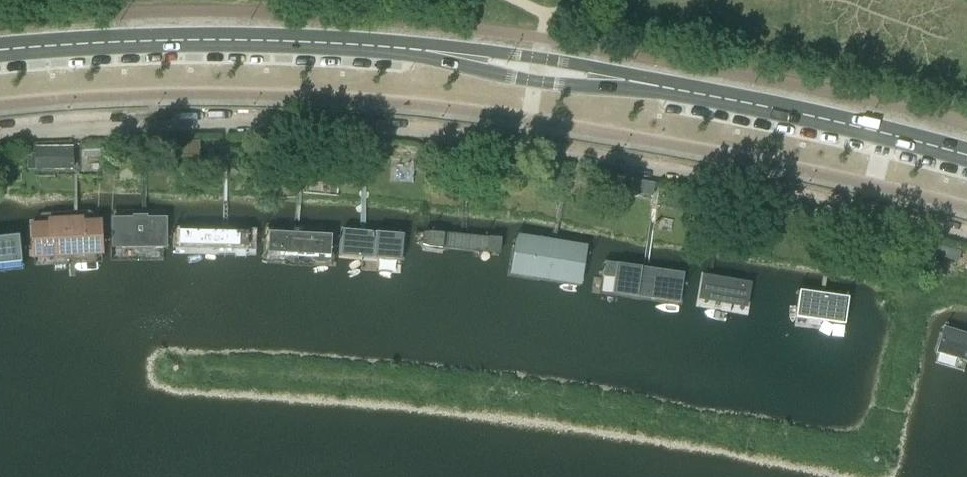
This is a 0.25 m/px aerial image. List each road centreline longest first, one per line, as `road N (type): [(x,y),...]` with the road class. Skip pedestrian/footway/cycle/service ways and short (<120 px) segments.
road 1 (residential): [(966,239),(461,142),(210,127),(0,138)]
road 2 (primary): [(391,48),(160,41),(0,51)]
road 3 (primary): [(966,156),(674,90)]
road 4 (primary): [(391,48),(535,83),(674,90)]
road 5 (primary): [(674,90),(539,58),(391,48)]

